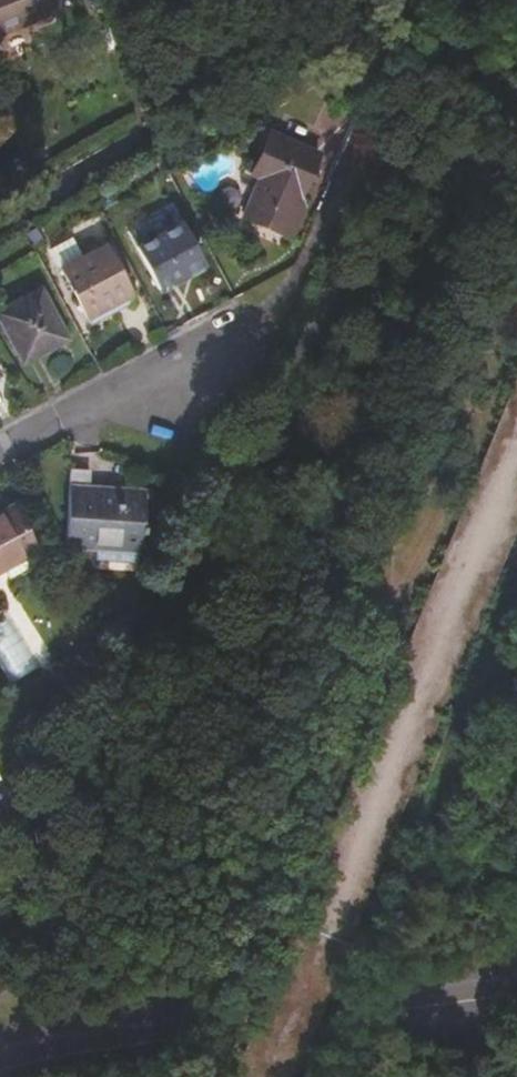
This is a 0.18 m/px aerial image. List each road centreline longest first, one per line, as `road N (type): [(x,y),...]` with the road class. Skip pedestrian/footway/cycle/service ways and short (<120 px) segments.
road 1 (secondary): [(0,1070),(76,1051),(516,994)]
road 2 (residential): [(0,452),(137,380),(193,383)]

